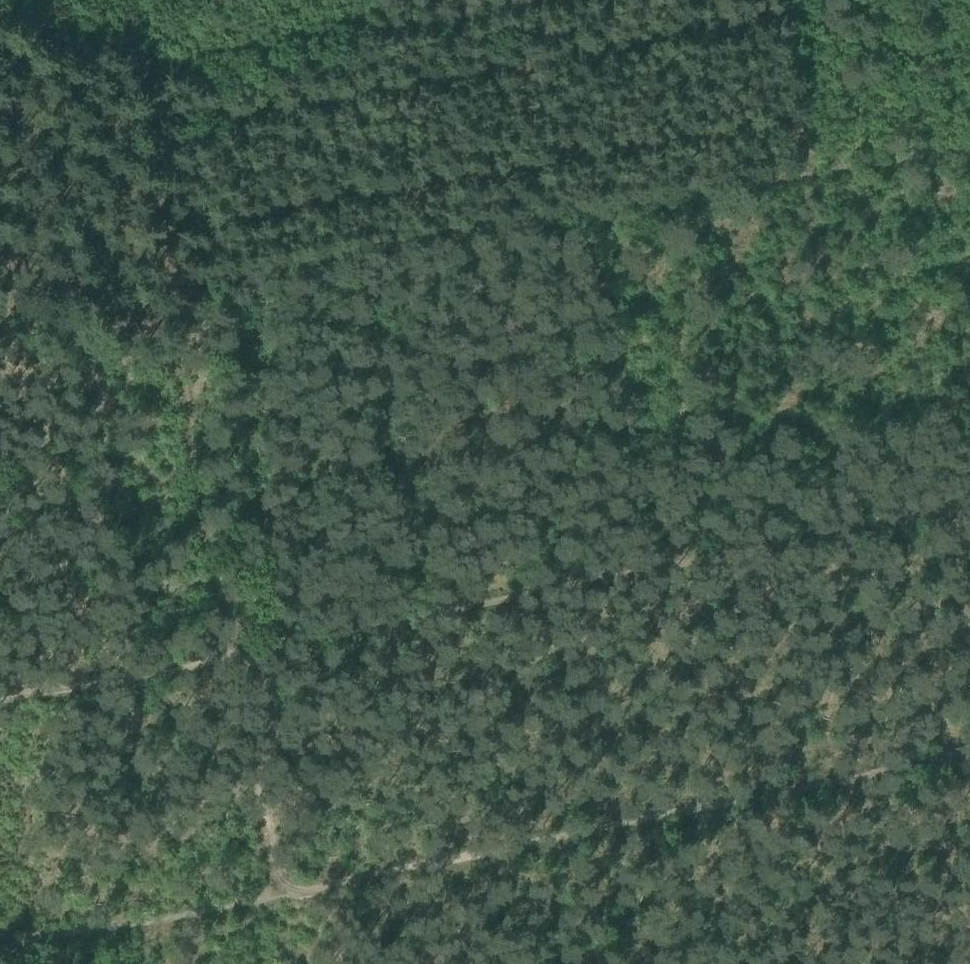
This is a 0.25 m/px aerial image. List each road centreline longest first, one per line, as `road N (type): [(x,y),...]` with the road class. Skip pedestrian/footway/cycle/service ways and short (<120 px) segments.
road 1 (track): [(969,147),(170,299),(156,66)]
road 2 (track): [(246,653),(273,700),(274,749),(258,775),(271,894),(969,754)]
road 3 (track): [(950,513),(246,653)]
road 4 (track): [(548,0),(251,57),(156,66),(0,18)]
road 5 (track): [(174,371),(213,588),(246,653)]
road 6 (track): [(0,945),(271,894)]
road 7 (track): [(246,653),(0,703)]
road 8 (track): [(0,309),(174,371)]
road 9 (track): [(969,107),(850,0)]

